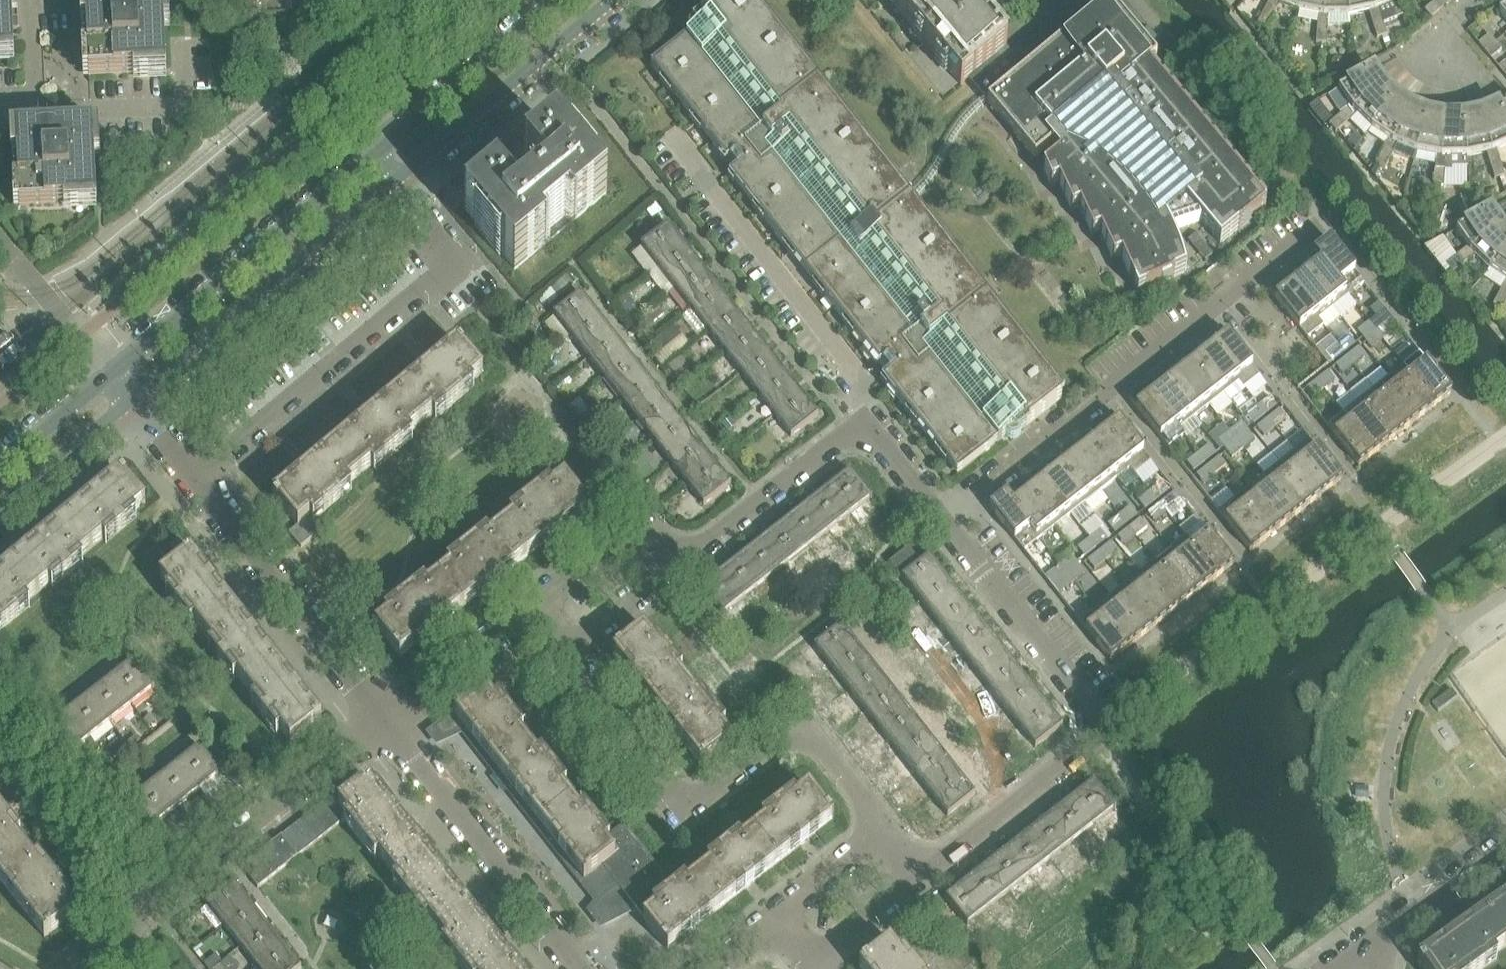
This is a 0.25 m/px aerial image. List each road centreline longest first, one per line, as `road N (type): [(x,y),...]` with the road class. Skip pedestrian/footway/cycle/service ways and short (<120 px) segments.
road 1 (tertiary): [(131,400),(606,0)]
road 2 (tertiary): [(548,0),(111,376)]
road 3 (residential): [(925,879),(1098,735),(1091,704),(944,522)]
road 4 (residential): [(944,522),(1323,223)]
road 5 (residential): [(884,829),(804,726),(690,817),(564,658)]
road 6 (residential): [(384,721),(131,400)]
road 7 (residential): [(944,522),(864,422),(684,563)]
road 8 (residential): [(384,721),(137,925)]
road 9 (residential): [(581,968),(384,721)]
road 10 (residential): [(137,925),(0,737)]
road 11 (residential): [(684,563),(645,516),(524,609)]
road 12 (residential): [(524,609),(384,721)]
road 13 (residential): [(111,376),(0,241)]
road 14 (residential): [(1366,955),(1505,853)]
road 15 (tertiary): [(0,509),(131,400)]
road 16 (residential): [(564,658),(684,563)]
road 17 (tertiary): [(111,376),(0,468)]
road 18 (residential): [(811,964),(925,879)]
road 19 (residential): [(884,829),(775,918)]

